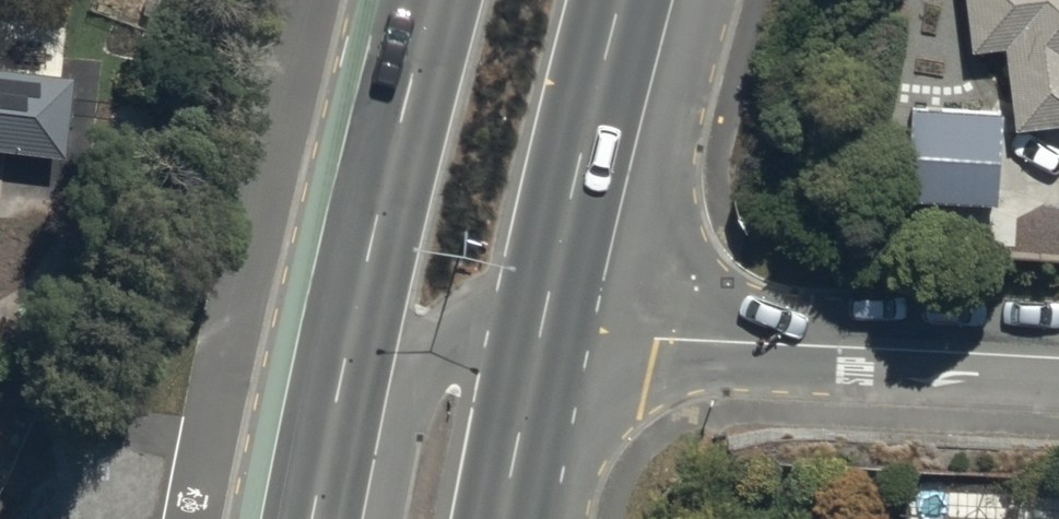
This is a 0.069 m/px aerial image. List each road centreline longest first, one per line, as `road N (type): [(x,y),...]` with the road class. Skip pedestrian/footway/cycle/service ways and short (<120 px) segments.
road 1 (secondary): [(313,518),(421,0)]
road 2 (residential): [(538,334),(1058,356)]
road 3 (secondary): [(623,0),(538,334)]
road 4 (residential): [(327,518),(427,372),(458,346),(538,334)]
road 5 (secondary): [(538,334),(504,518)]

